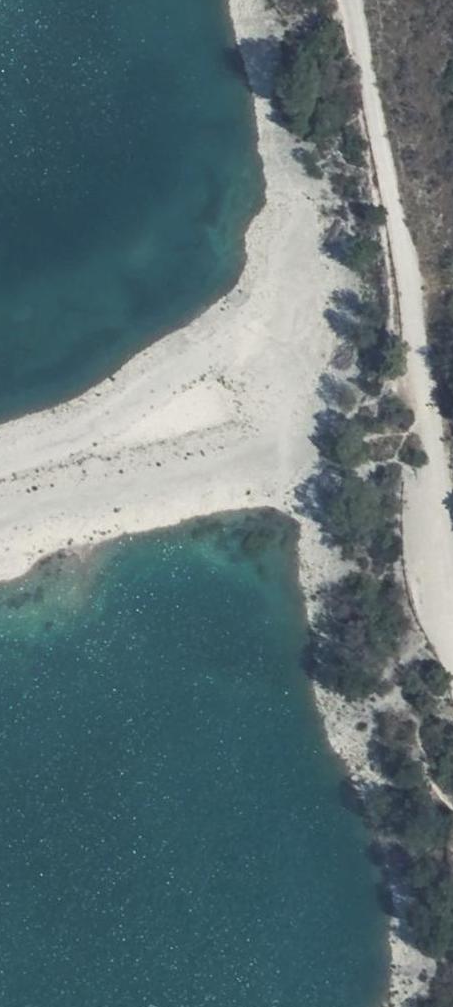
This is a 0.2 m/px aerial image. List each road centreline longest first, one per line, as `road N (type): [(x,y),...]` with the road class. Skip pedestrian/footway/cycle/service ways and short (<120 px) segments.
road 1 (track): [(354,0),(452,557)]

